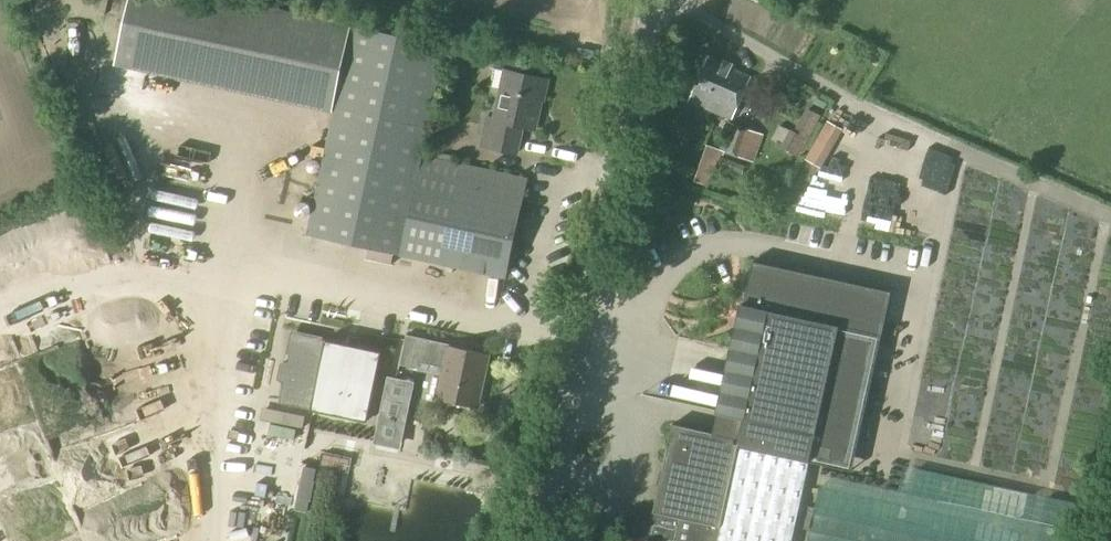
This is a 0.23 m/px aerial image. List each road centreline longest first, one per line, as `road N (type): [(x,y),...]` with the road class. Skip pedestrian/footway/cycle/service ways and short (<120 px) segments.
road 1 (unclassified): [(542,540),(643,83),(651,0)]

